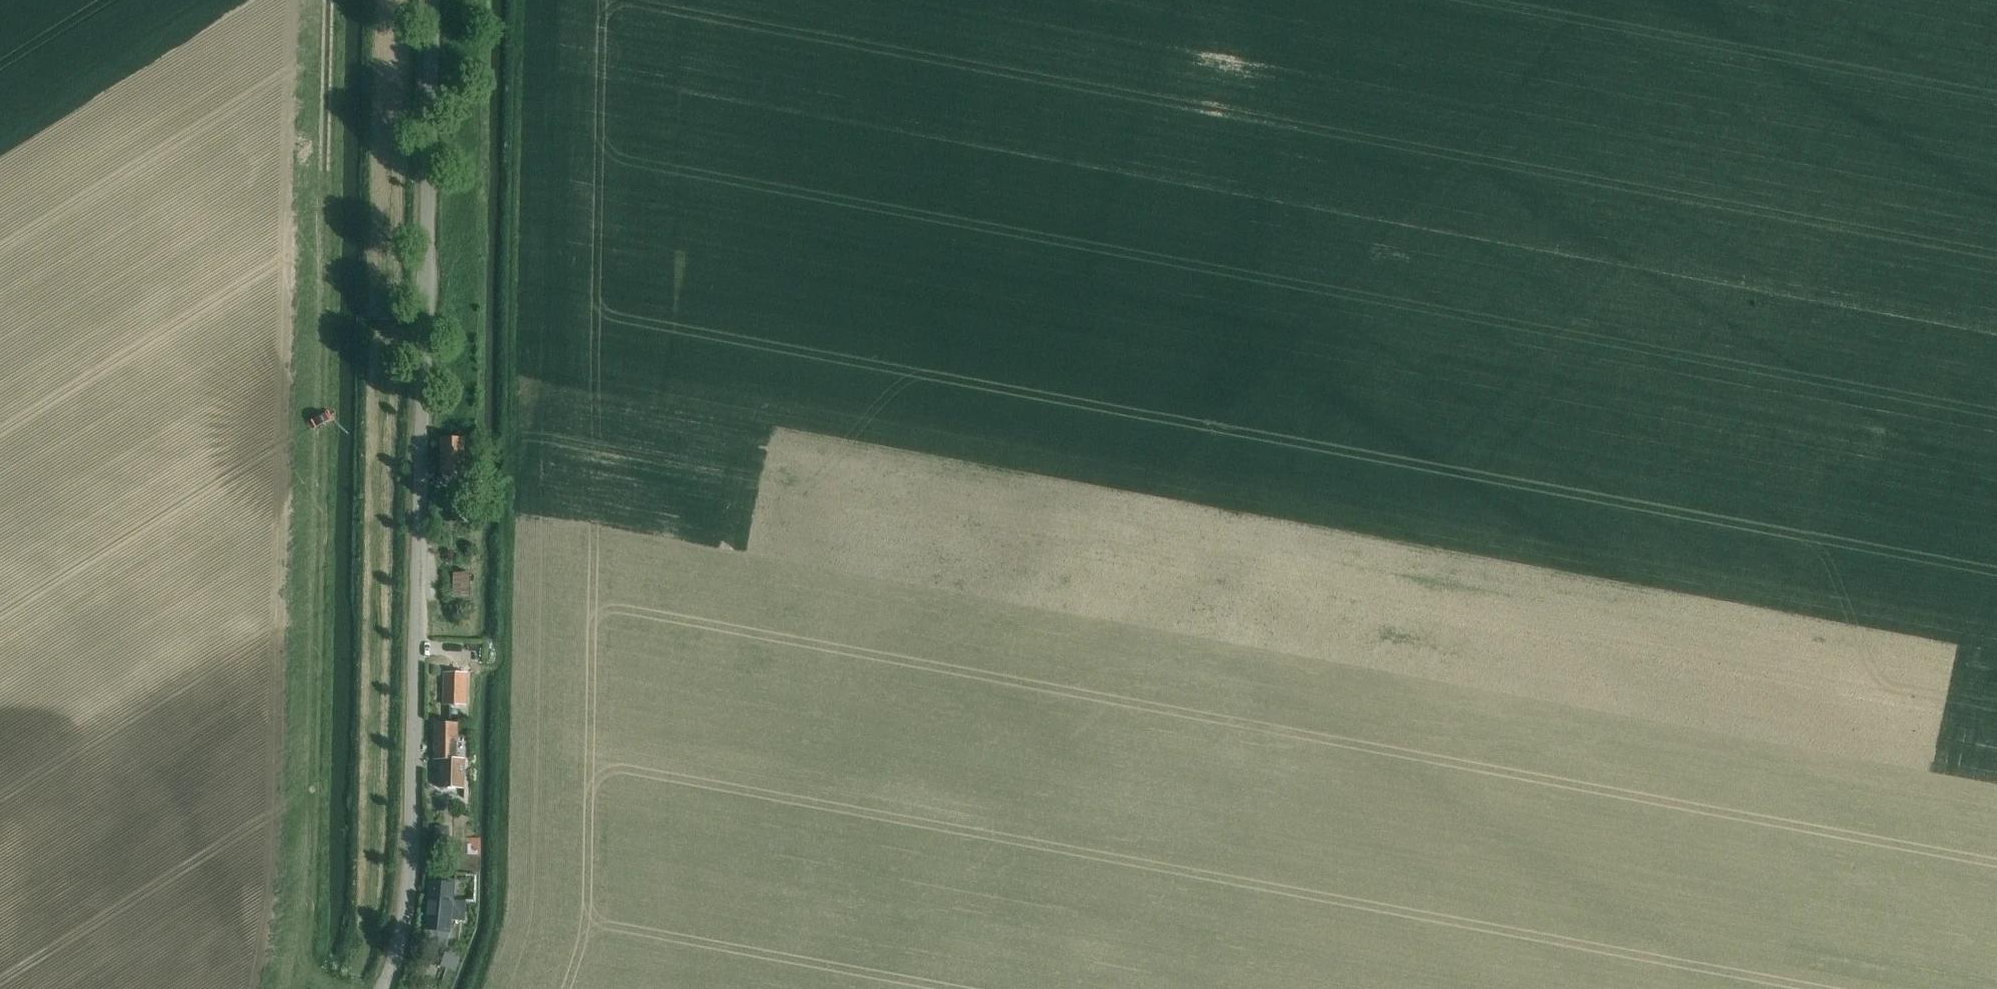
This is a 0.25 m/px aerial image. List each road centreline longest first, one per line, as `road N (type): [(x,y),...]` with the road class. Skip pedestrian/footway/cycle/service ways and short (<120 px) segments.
road 1 (unclassified): [(386,988),(411,871),(430,0)]

